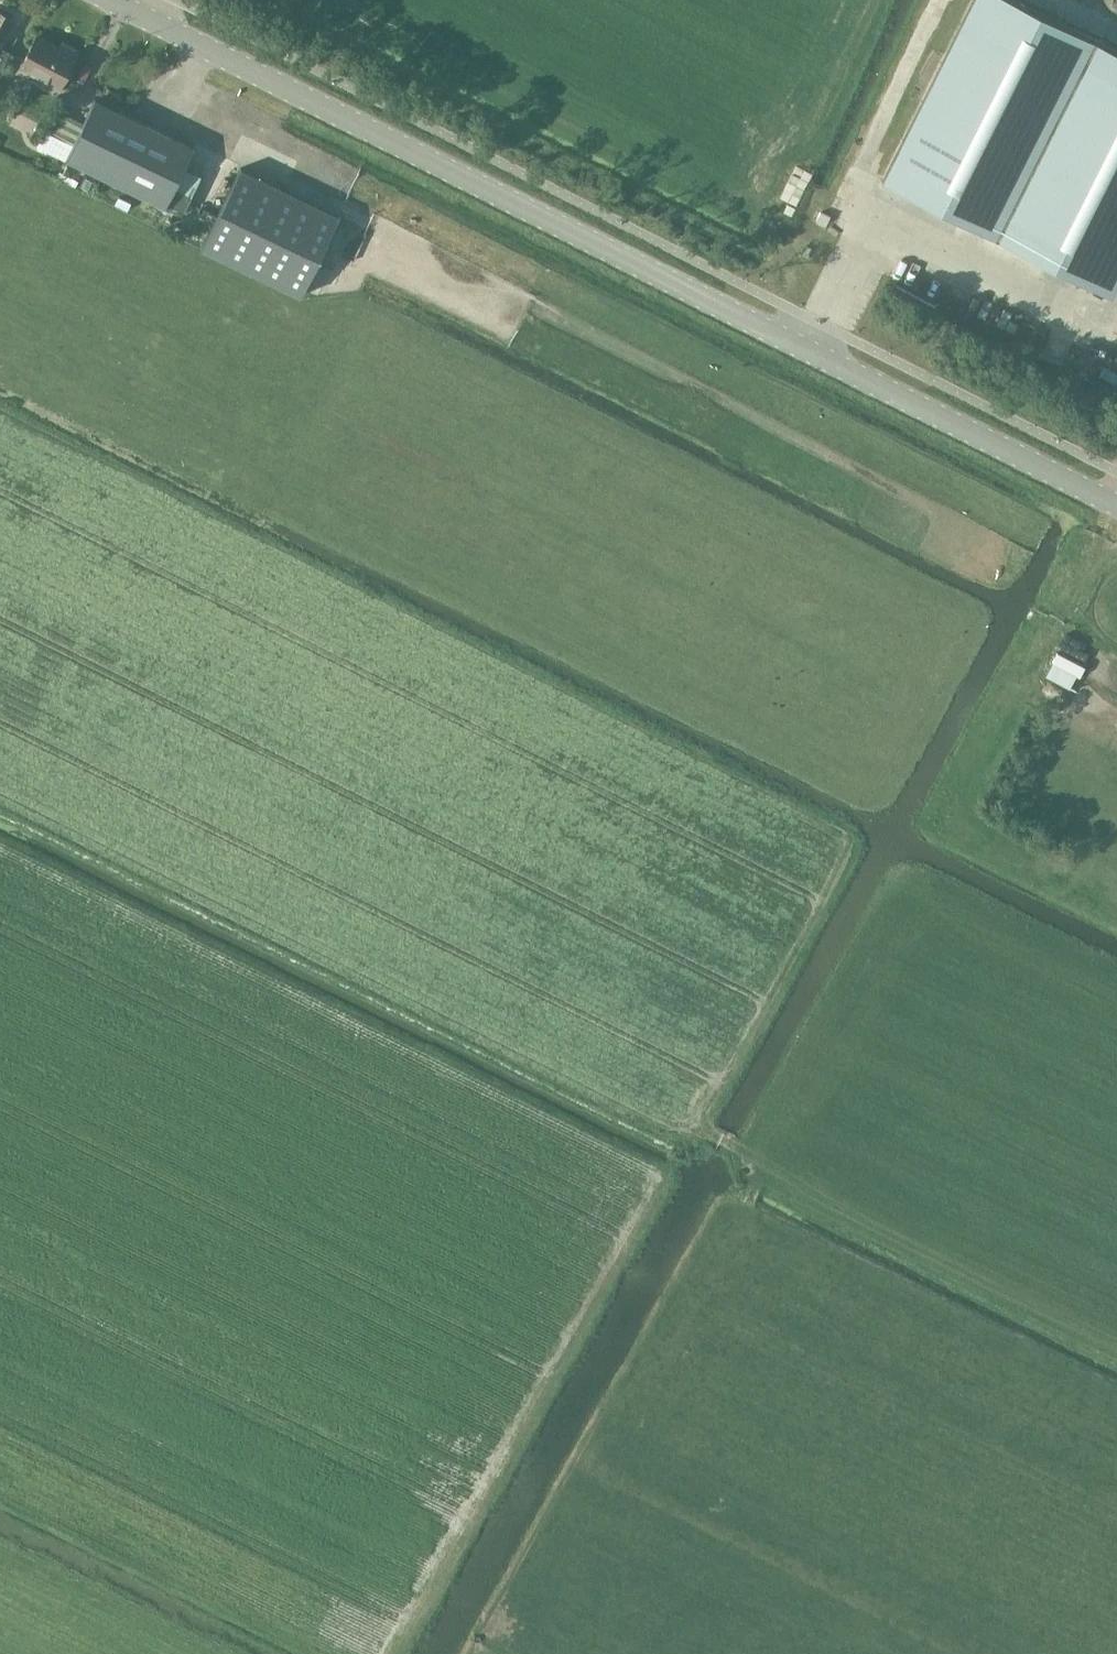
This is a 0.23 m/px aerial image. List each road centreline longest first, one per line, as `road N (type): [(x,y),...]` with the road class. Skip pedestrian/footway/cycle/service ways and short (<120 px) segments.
road 1 (tertiary): [(1116,504),(116,0)]

